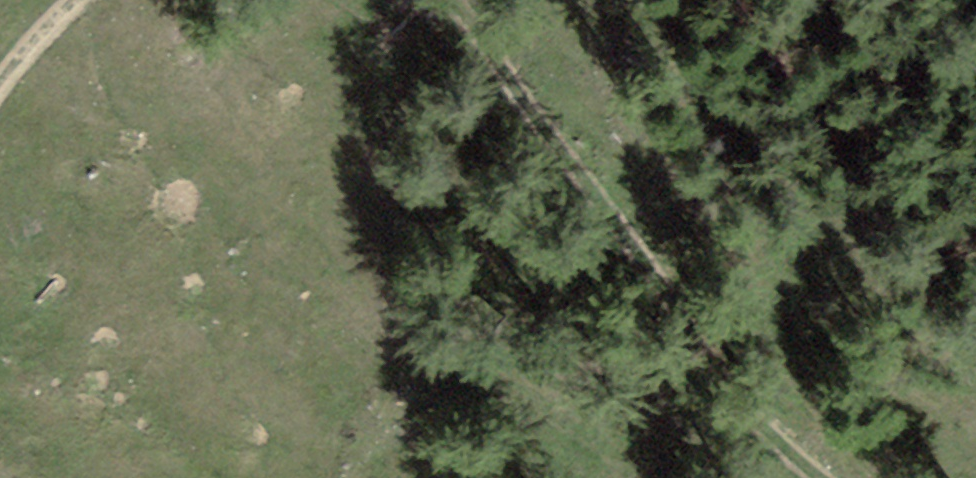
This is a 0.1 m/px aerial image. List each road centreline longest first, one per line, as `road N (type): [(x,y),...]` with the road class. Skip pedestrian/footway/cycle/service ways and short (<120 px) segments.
road 1 (track): [(445,0),(583,178),(671,316)]
road 2 (track): [(814,477),(717,385),(671,316)]
road 3 (track): [(84,0),(0,107)]

